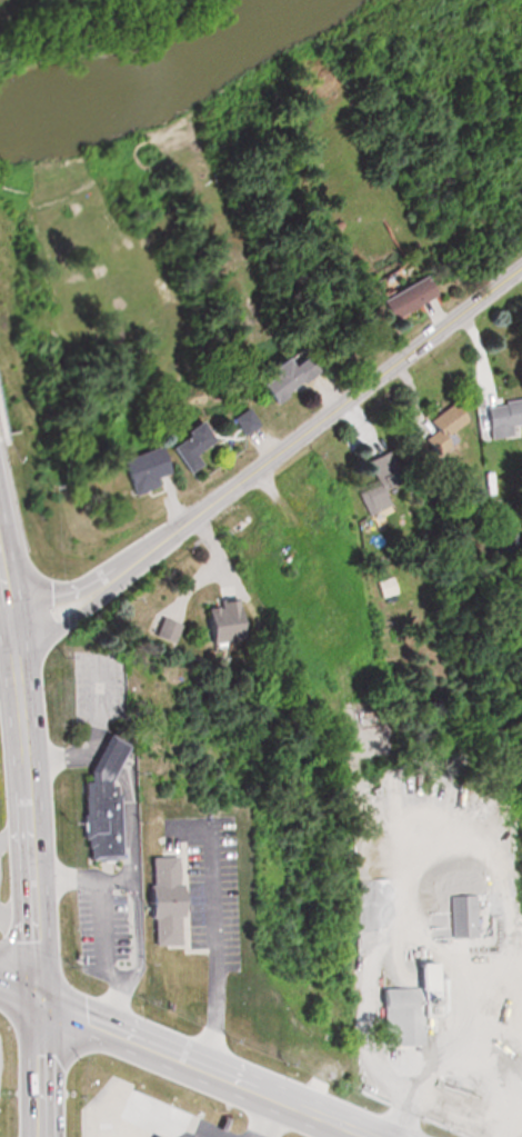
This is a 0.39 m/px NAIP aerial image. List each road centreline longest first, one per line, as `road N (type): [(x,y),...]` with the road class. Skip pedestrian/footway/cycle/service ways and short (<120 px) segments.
road 1 (residential): [(521,265),(20,656)]
road 2 (tertiary): [(39,1136),(20,656),(0,545)]
road 3 (tertiary): [(0,980),(373,1136)]

